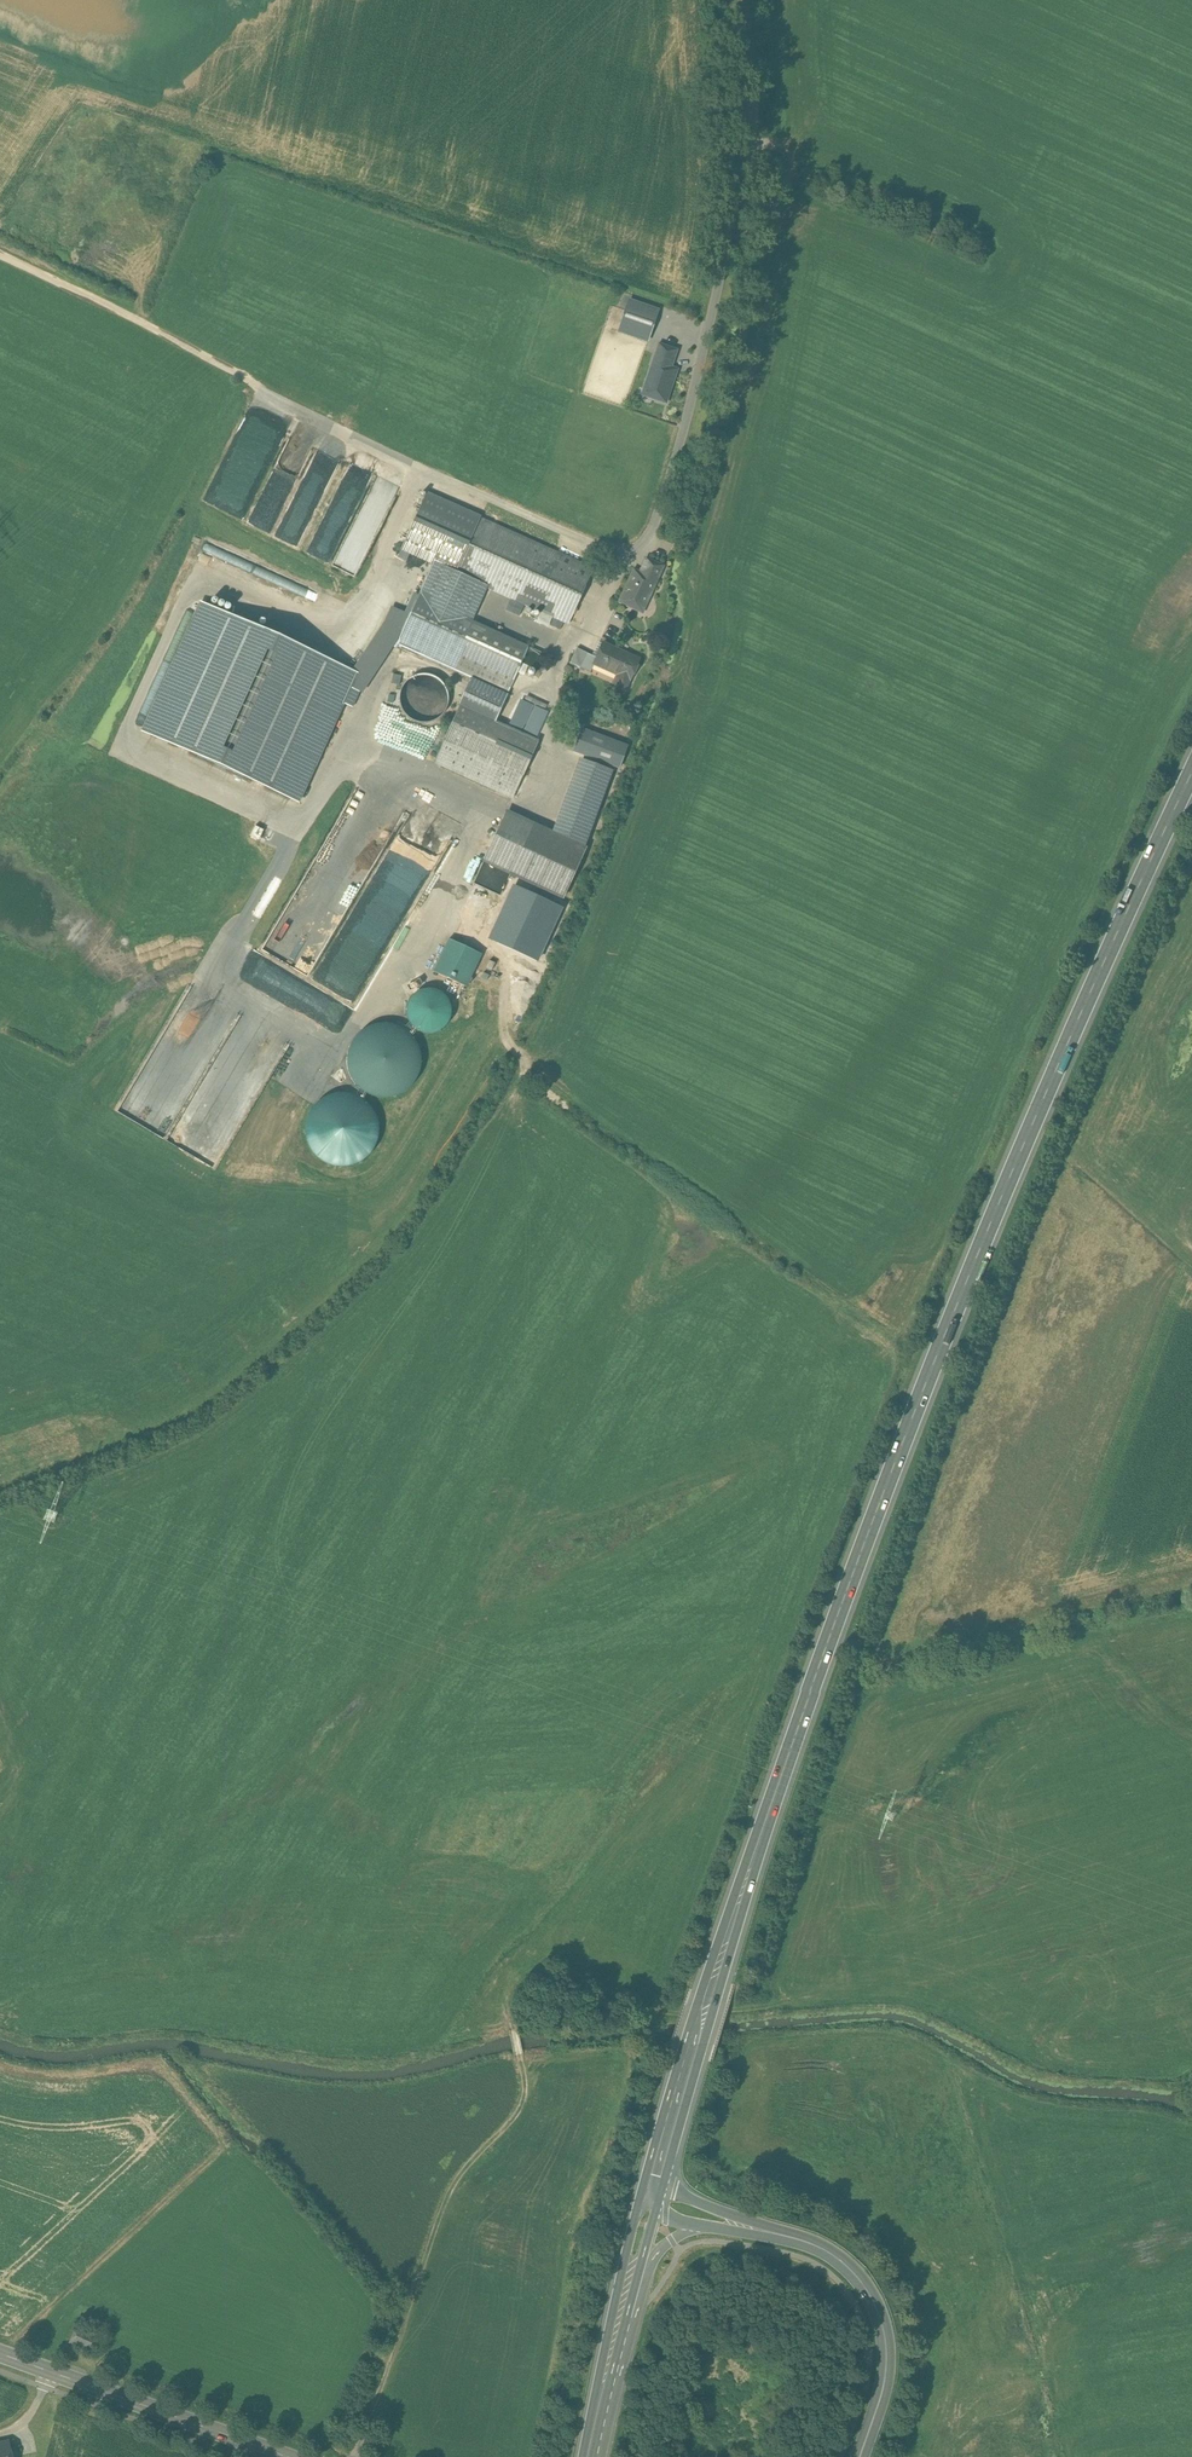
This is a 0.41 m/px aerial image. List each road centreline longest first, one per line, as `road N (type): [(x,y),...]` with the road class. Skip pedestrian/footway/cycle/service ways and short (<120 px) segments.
road 1 (primary): [(1191,775),(1004,1191),(884,1492),(780,1775),(647,2198)]
road 2 (track): [(354,2456),(442,2208),(522,2100),(509,1993),(527,1970),(574,1968),(656,2015),(771,2007)]
road 3 (unclassified): [(746,0),(753,104),(747,153),(697,389),(653,541)]
road 4 (track): [(0,254),(422,467)]
road 5 (track): [(642,2008),(660,1983),(785,1650)]
road 6 (primary): [(860,2456),(886,2373),(872,2297),(825,2250),(721,2220)]
road 7 (primary): [(647,2198),(583,2456)]
road 8 (primary): [(55,2371),(293,2456)]
road 9 (primary): [(595,2456),(637,2297)]
road 10 (primary): [(637,2297),(663,2246),(721,2220)]

